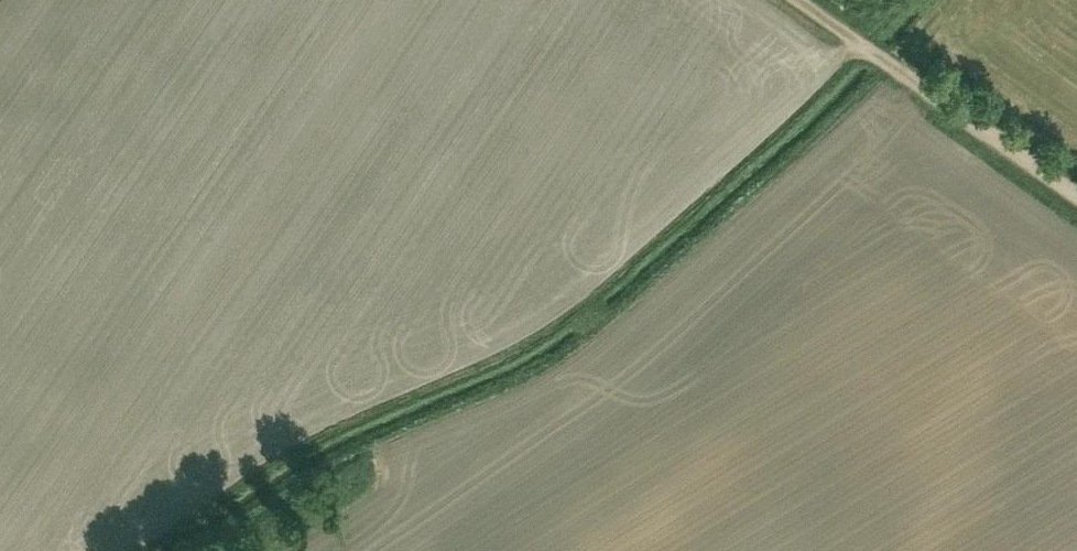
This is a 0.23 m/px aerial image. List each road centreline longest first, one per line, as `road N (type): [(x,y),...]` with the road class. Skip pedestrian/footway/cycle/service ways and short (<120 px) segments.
road 1 (track): [(1076,199),(795,0)]

